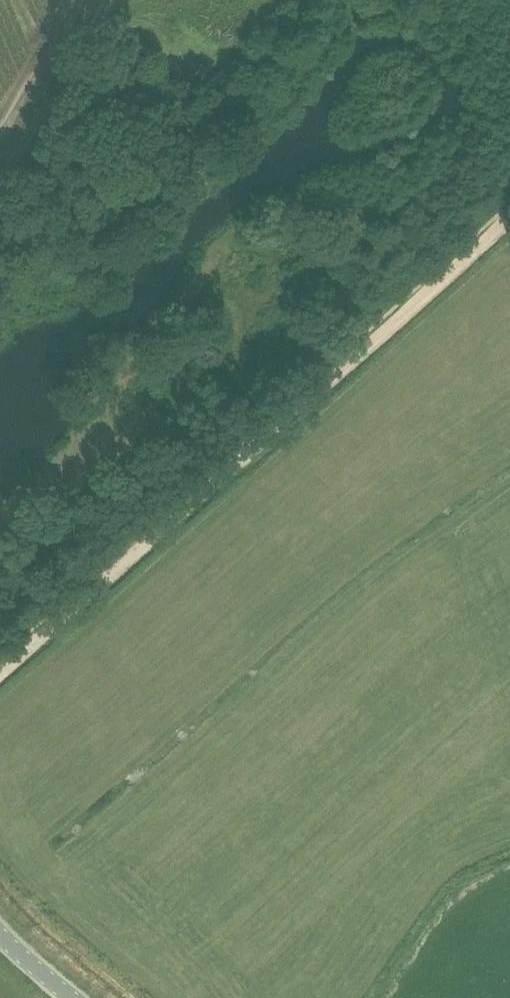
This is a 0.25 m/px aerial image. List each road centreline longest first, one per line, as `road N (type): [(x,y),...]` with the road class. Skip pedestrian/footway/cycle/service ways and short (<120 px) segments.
road 1 (track): [(0,669),(509,214)]

